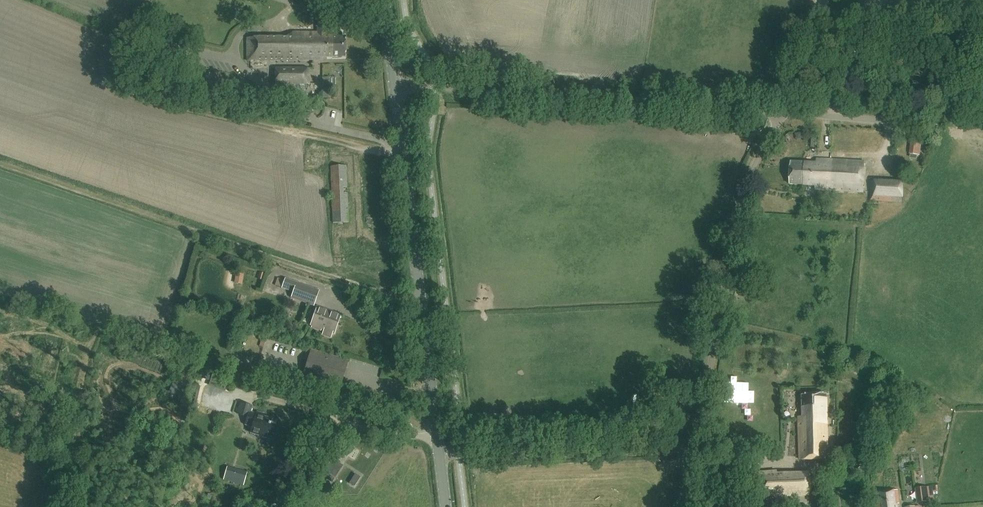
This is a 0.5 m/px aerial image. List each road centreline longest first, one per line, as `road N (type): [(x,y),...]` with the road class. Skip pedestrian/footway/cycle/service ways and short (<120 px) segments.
road 1 (unclassified): [(781,111),(395,85)]
road 2 (unclassified): [(693,450),(736,215),(781,111)]
road 3 (secondary): [(437,429),(395,85)]
road 4 (unclassified): [(439,456),(693,450)]
road 5 (unclassified): [(437,429),(342,428),(277,506)]
road 6 (unclassified): [(837,115),(918,115),(982,85)]

